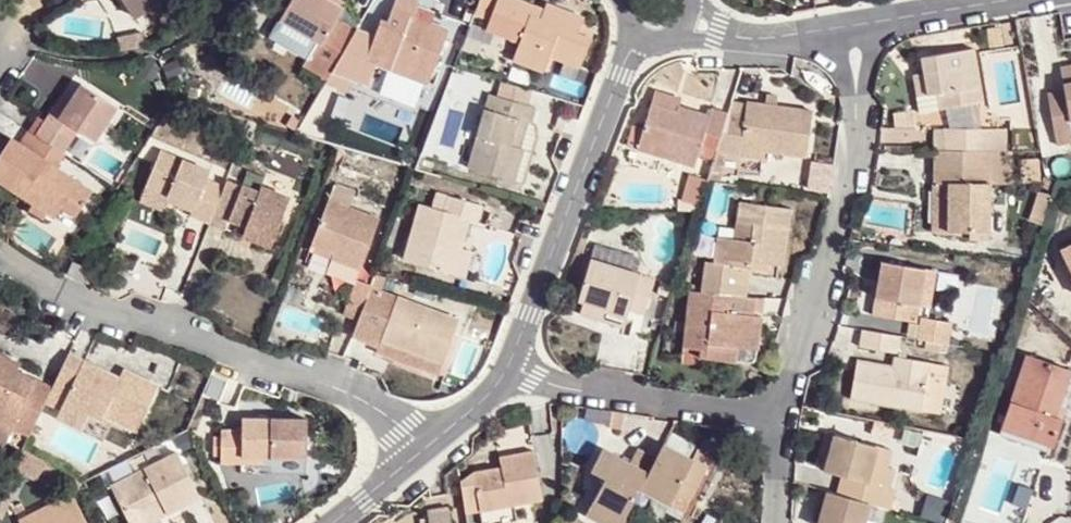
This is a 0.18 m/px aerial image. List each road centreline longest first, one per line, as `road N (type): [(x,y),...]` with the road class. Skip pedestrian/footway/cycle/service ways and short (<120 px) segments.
road 1 (residential): [(421,444),(373,401),(309,370),(111,306),(0,243)]
road 2 (residential): [(778,411),(862,93),(845,32)]
road 3 (residential): [(636,25),(526,359)]
road 4 (residential): [(778,411),(551,383)]
road 5 (residential): [(691,14),(738,38),(845,32)]
road 6 (residential): [(845,32),(1000,0)]
road 7 (residential): [(526,359),(421,444)]
road 8 (residential): [(421,444),(320,522)]

